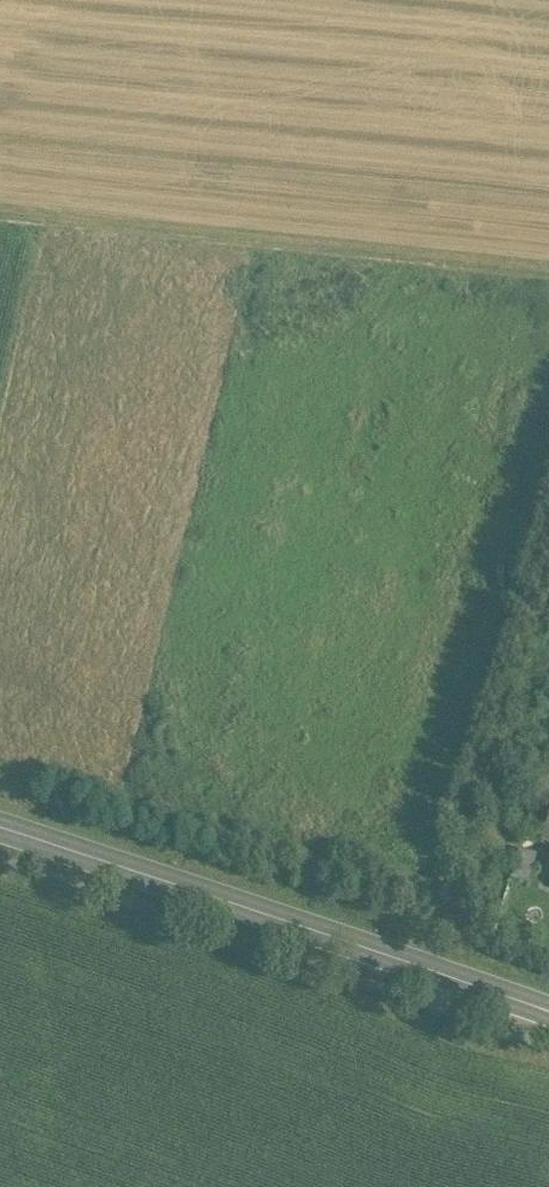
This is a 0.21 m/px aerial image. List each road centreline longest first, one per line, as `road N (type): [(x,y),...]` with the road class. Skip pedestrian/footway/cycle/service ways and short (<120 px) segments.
road 1 (secondary): [(548,1036),(0,851)]
road 2 (track): [(0,252),(548,322)]

